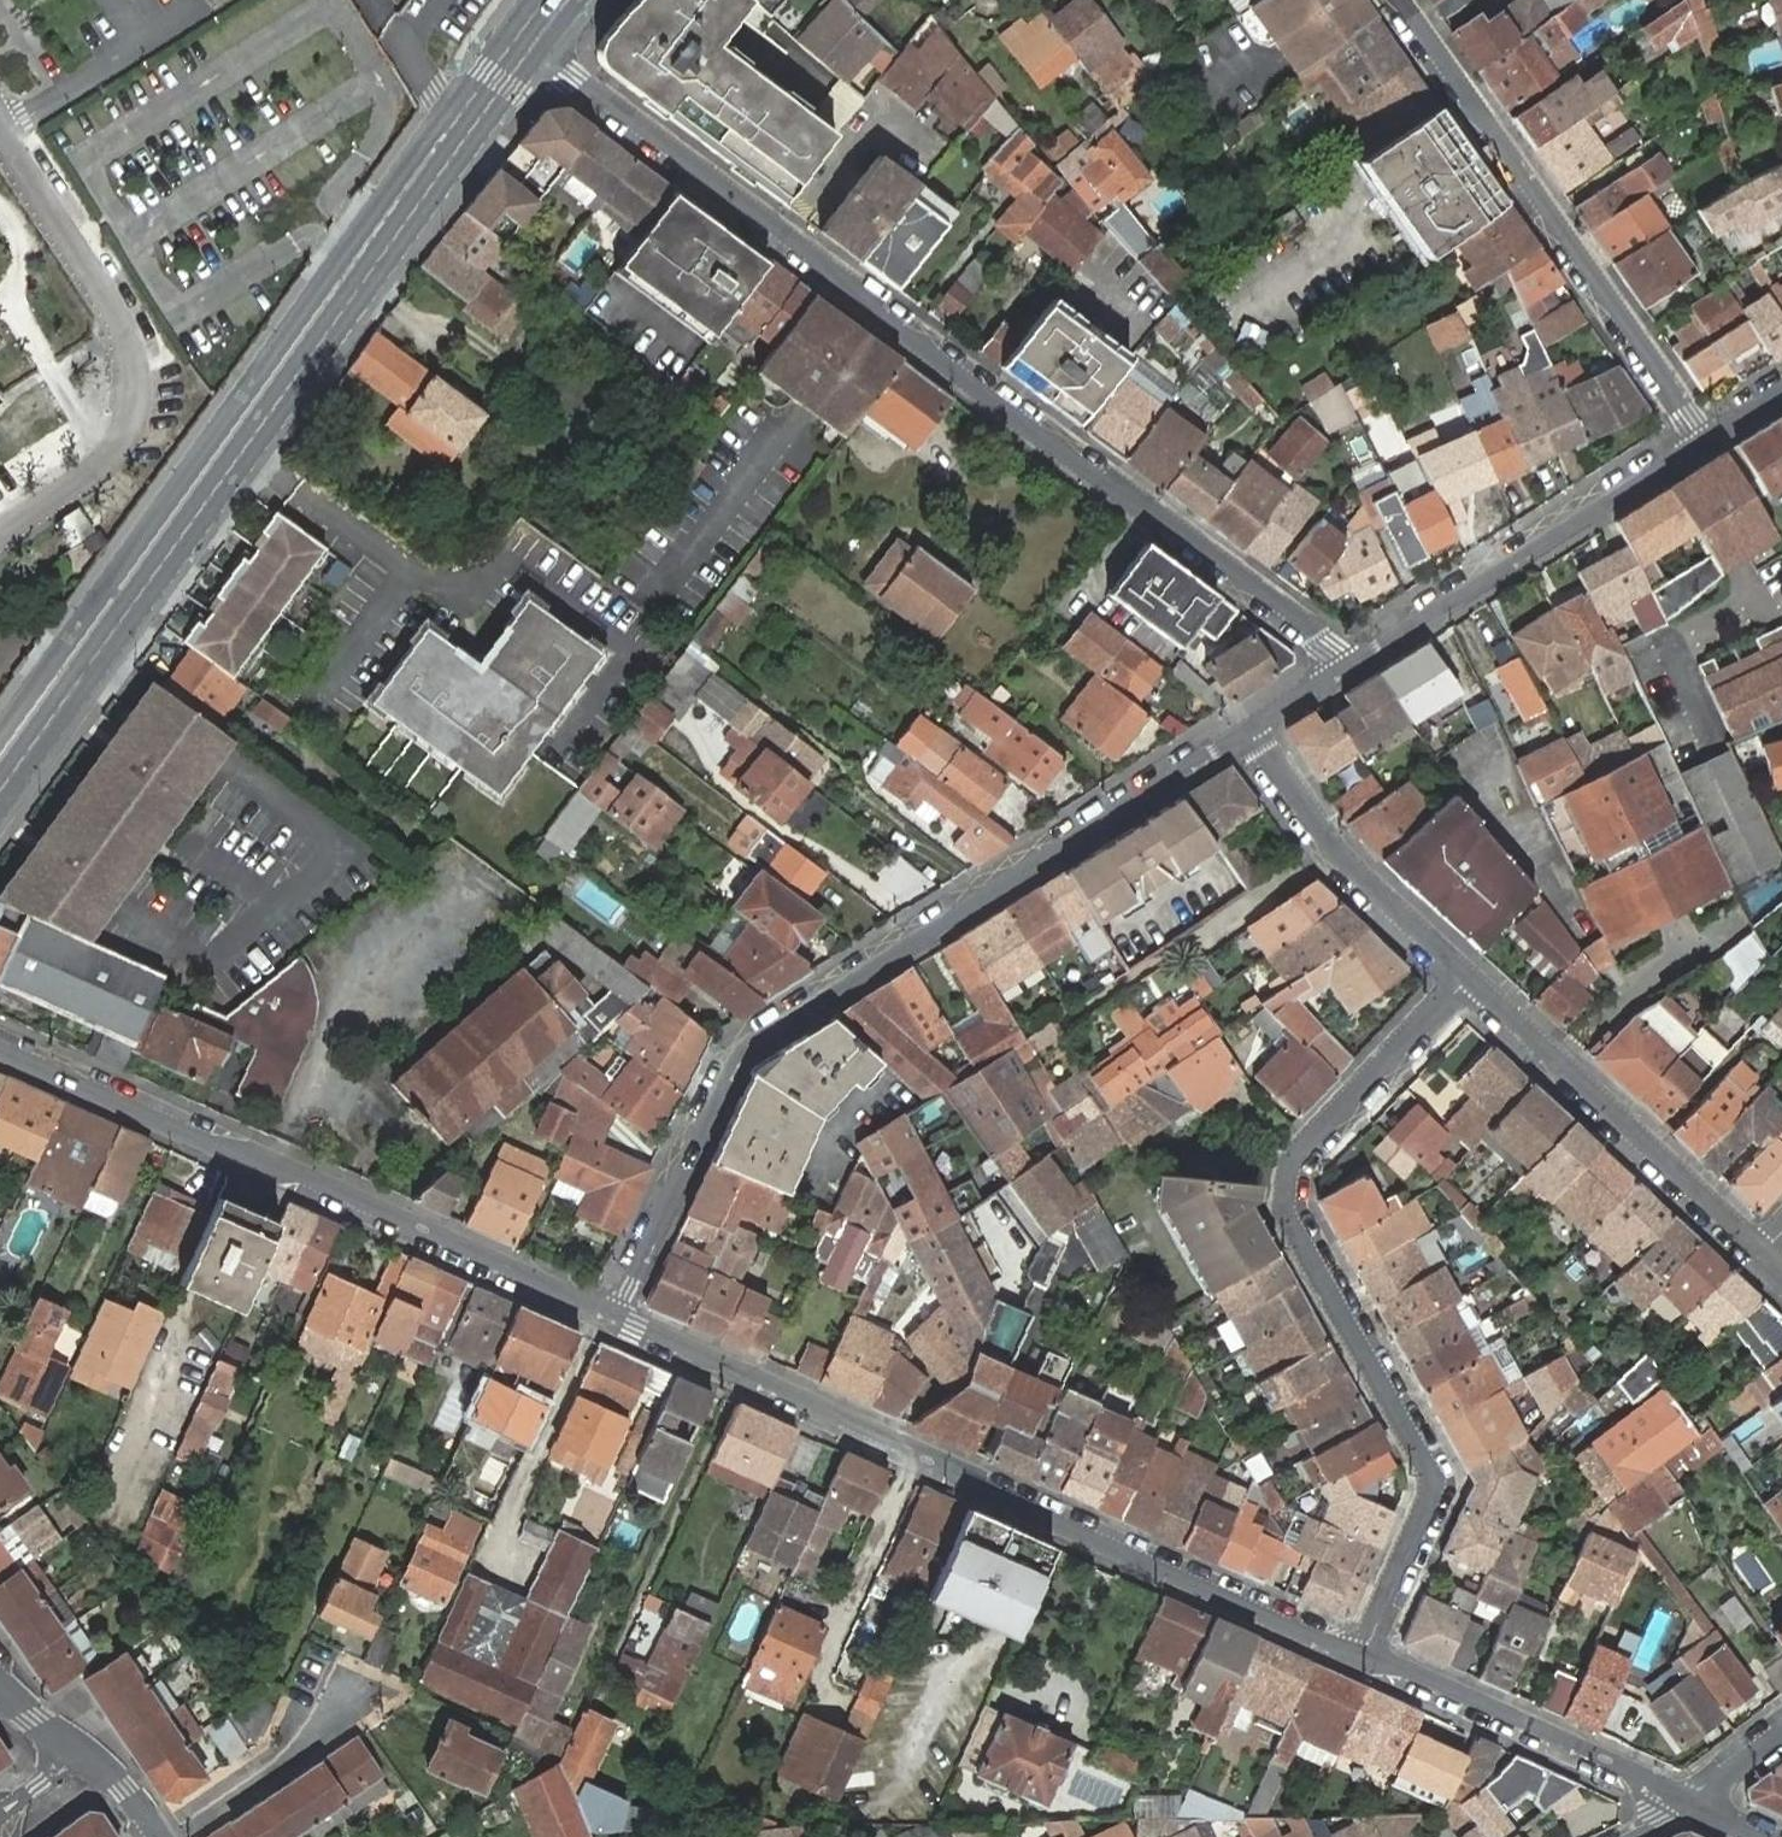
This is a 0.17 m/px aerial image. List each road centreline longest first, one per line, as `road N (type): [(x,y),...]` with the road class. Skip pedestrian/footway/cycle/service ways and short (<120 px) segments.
road 1 (residential): [(533,44),(817,256),(877,315),(1357,664)]
road 2 (tertiary): [(0,794),(533,44)]
road 3 (residential): [(1251,734),(741,1054),(616,1315)]
road 4 (residential): [(1362,1658),(616,1315)]
road 5 (residential): [(1362,1658),(1429,1495),(1431,1472),(1282,1215),(1289,1162),(1467,977)]
road 6 (residential): [(616,1315),(0,1048)]
road 7 (residential): [(1708,441),(1400,0)]
road 8 (residential): [(1708,441),(1357,664)]
road 9 (residential): [(1467,977),(1764,1254)]
road 10 (residential): [(1685,1800),(1362,1658)]
road 11 (residential): [(1251,734),(1340,861),(1467,977)]
road 12 (residential): [(177,1836),(288,1760),(354,1691)]
road 13 (residential): [(1357,664),(1251,734)]
road 14 (residential): [(1781,1727),(1685,1800)]
road 15 (residential): [(78,1750),(125,1788),(161,1836)]

